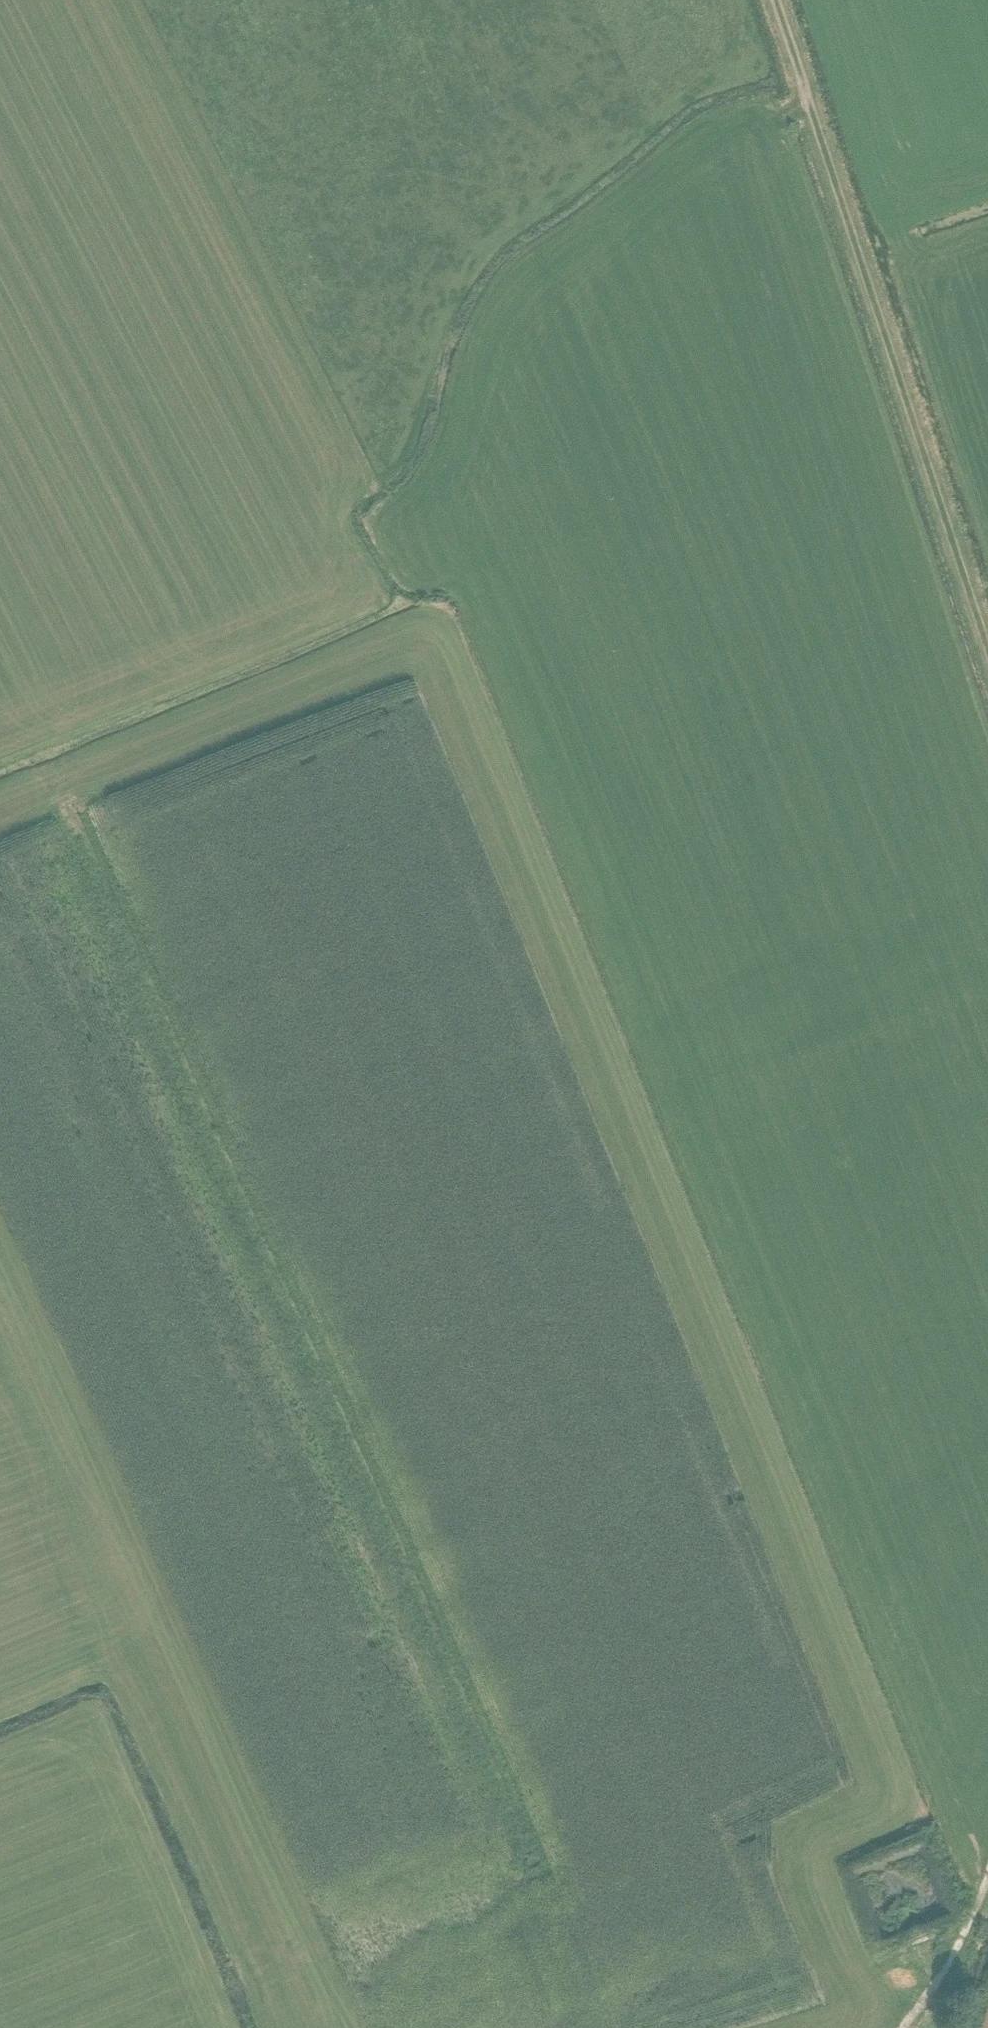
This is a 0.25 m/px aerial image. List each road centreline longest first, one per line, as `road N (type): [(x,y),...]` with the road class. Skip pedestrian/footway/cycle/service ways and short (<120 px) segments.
road 1 (track): [(777,0),(987,635)]
road 2 (track): [(902,2027),(945,1968),(987,1875)]

